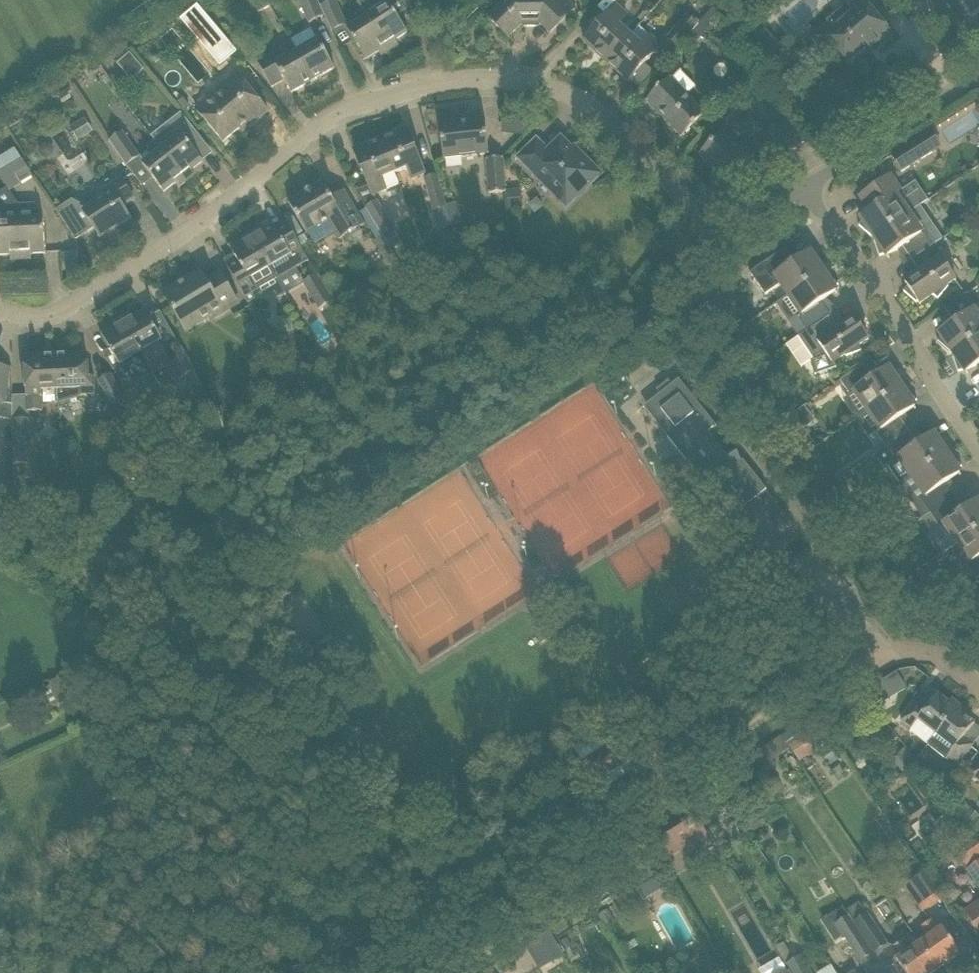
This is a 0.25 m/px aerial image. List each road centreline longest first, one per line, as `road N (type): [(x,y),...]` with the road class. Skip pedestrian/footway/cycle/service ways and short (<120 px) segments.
road 1 (residential): [(0,312),(36,319),(64,310),(223,204),(323,119),(456,82),(520,80),(577,94),(703,214),(735,213),(807,184)]
road 2 (track): [(862,642),(744,731),(561,826),(461,928)]
road 3 (residential): [(978,452),(807,184)]
road 4 (residential): [(978,687),(938,655),(869,650),(793,564)]
road 5 (residential): [(807,184),(978,71)]

